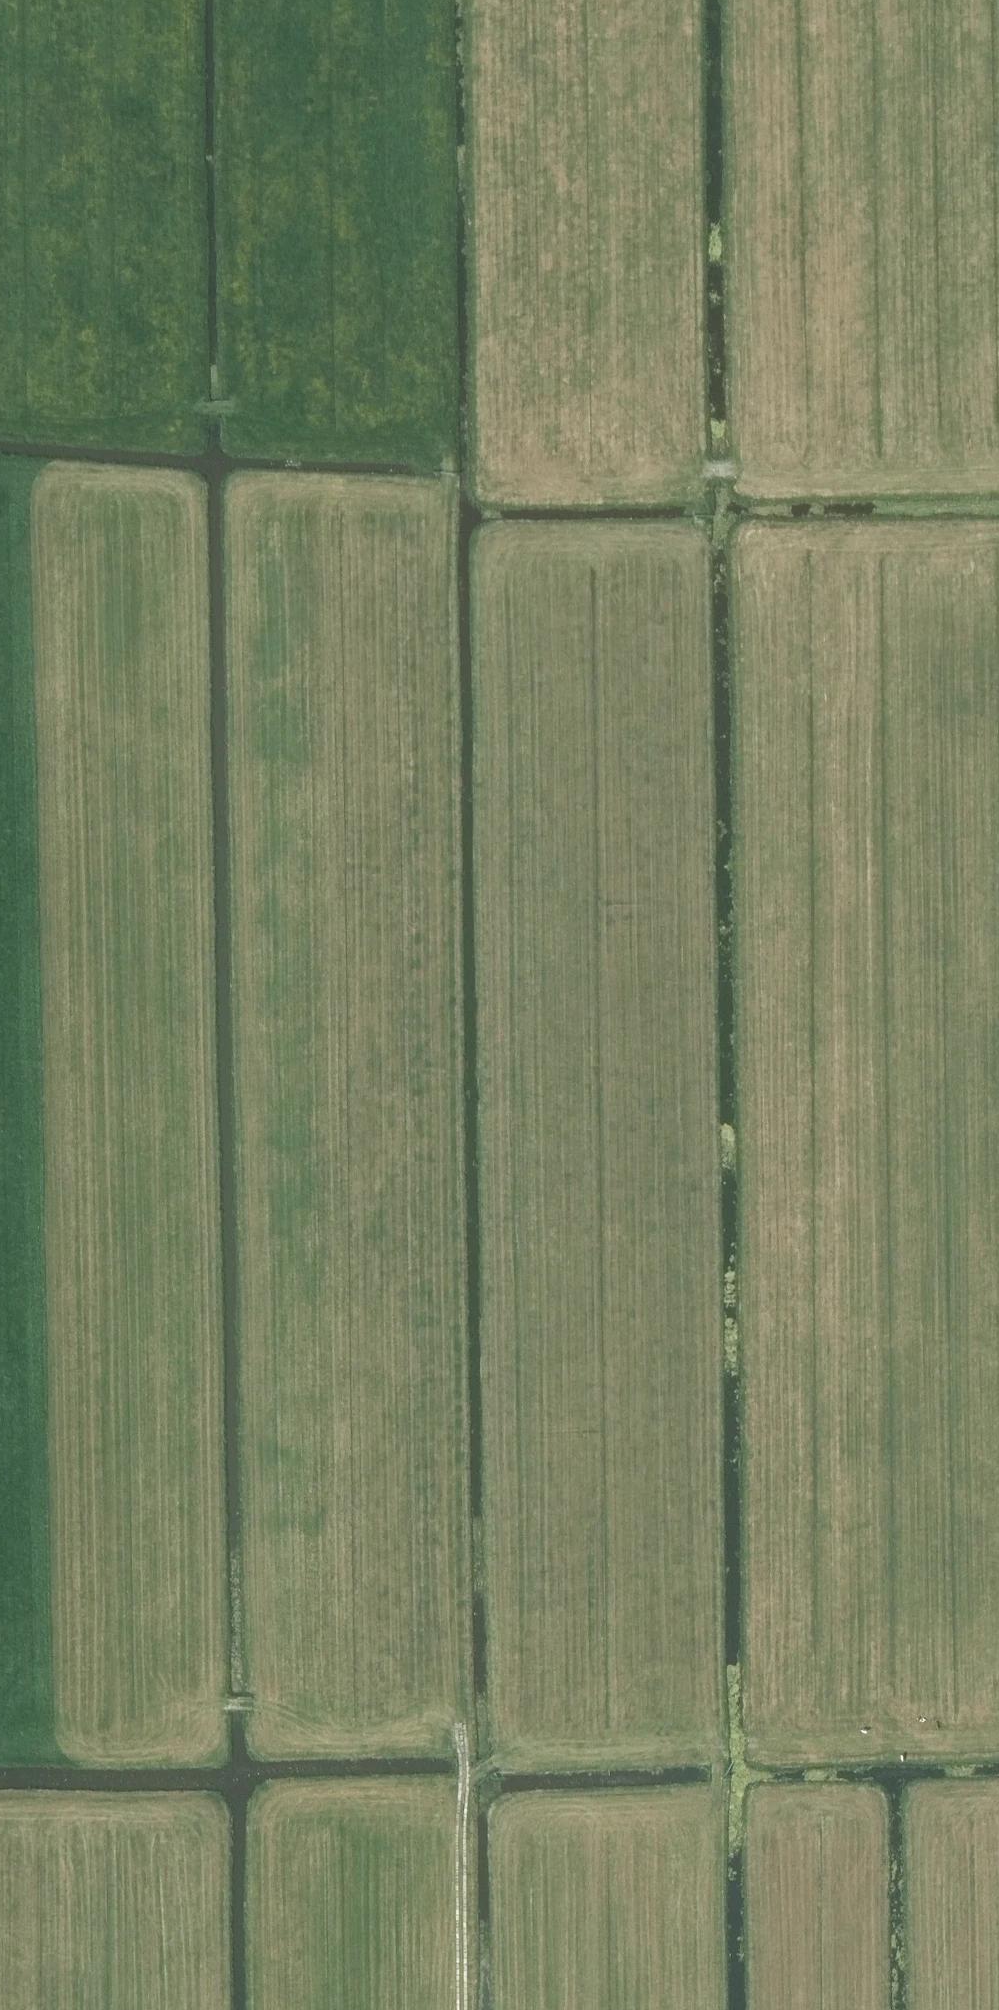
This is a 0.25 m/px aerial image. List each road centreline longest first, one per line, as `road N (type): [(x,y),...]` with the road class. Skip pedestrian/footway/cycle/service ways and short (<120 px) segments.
road 1 (track): [(464,2009),(457,1660)]

